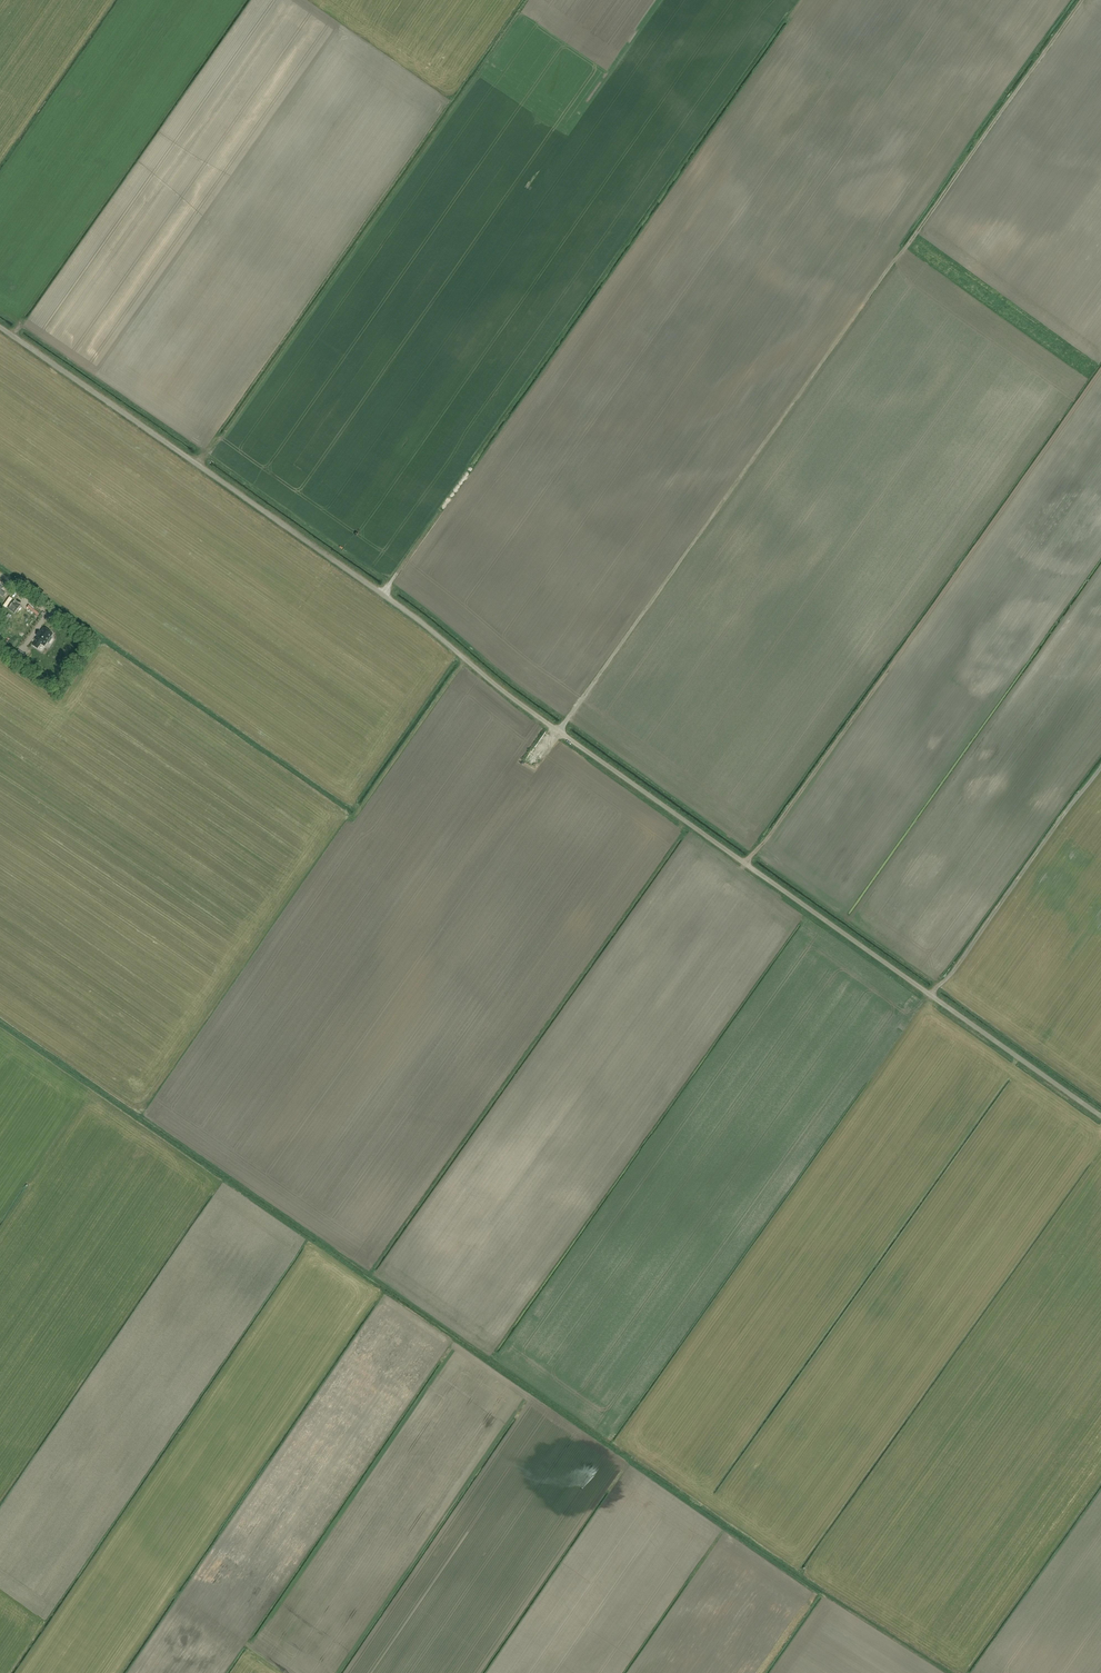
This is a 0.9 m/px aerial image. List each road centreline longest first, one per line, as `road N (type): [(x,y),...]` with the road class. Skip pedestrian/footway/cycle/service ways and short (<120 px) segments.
road 1 (unclassified): [(1100,1116),(493,683),(406,611),(0,328)]
road 2 (track): [(559,731),(1082,0)]

